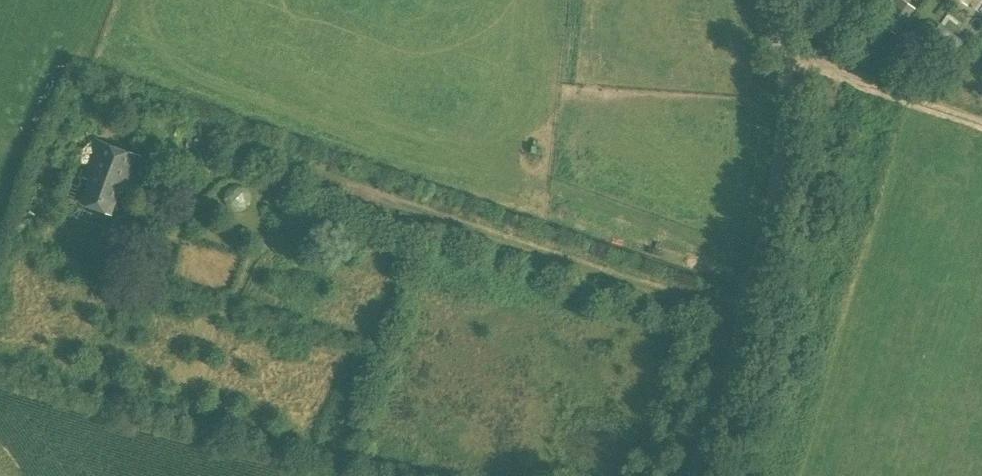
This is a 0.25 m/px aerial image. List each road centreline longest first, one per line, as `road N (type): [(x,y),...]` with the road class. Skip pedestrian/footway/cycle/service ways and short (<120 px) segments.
road 1 (unclassified): [(691,475),(755,275),(776,179),(784,82),(770,0)]
road 2 (track): [(747,304),(630,282),(328,180)]

